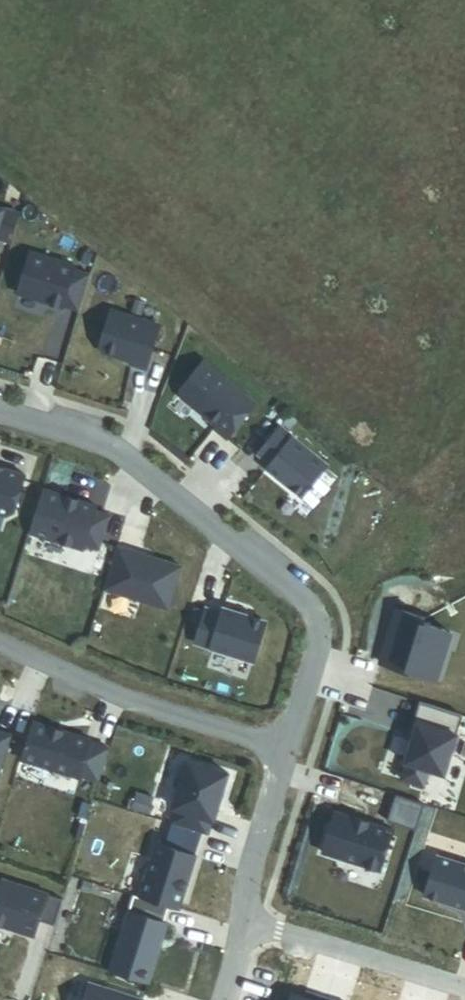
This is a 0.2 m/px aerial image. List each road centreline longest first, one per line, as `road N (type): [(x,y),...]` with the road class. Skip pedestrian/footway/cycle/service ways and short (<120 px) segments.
road 1 (residential): [(292,747),(323,637),(308,605),(112,441),(0,408)]
road 2 (residential): [(0,644),(128,703),(292,747)]
road 3 (residential): [(246,923),(464,992)]
road 4 (residential): [(246,923),(292,747)]

